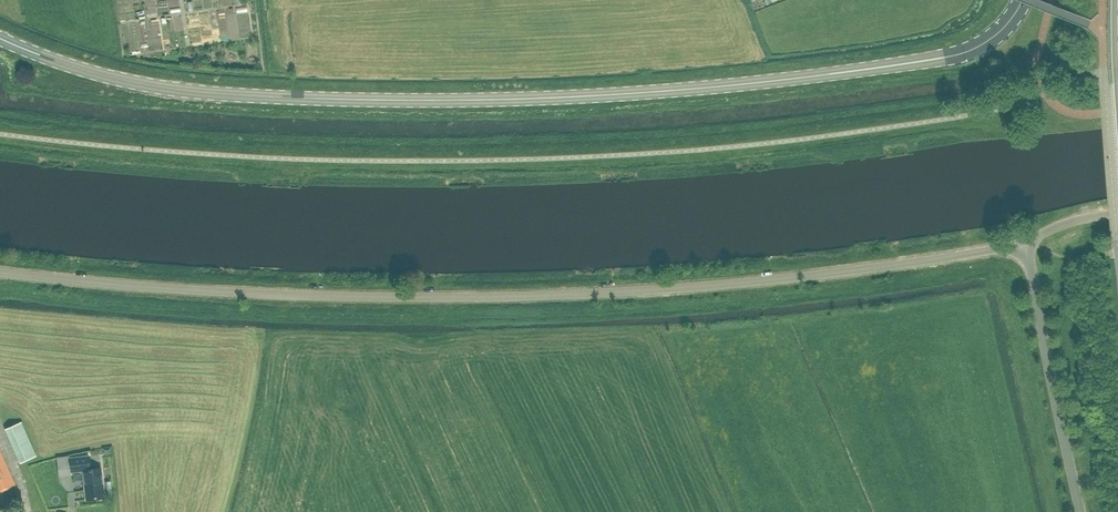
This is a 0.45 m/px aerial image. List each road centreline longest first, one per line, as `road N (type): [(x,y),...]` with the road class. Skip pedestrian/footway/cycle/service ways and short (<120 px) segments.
road 1 (secondary): [(1022,0),(992,37),(944,57),(565,97),(183,90),(101,75),(0,38)]
road 2 (unclassified): [(1025,240),(836,272),(500,296),(163,288),(0,271)]
road 3 (unclassified): [(1080,511),(1025,240)]

